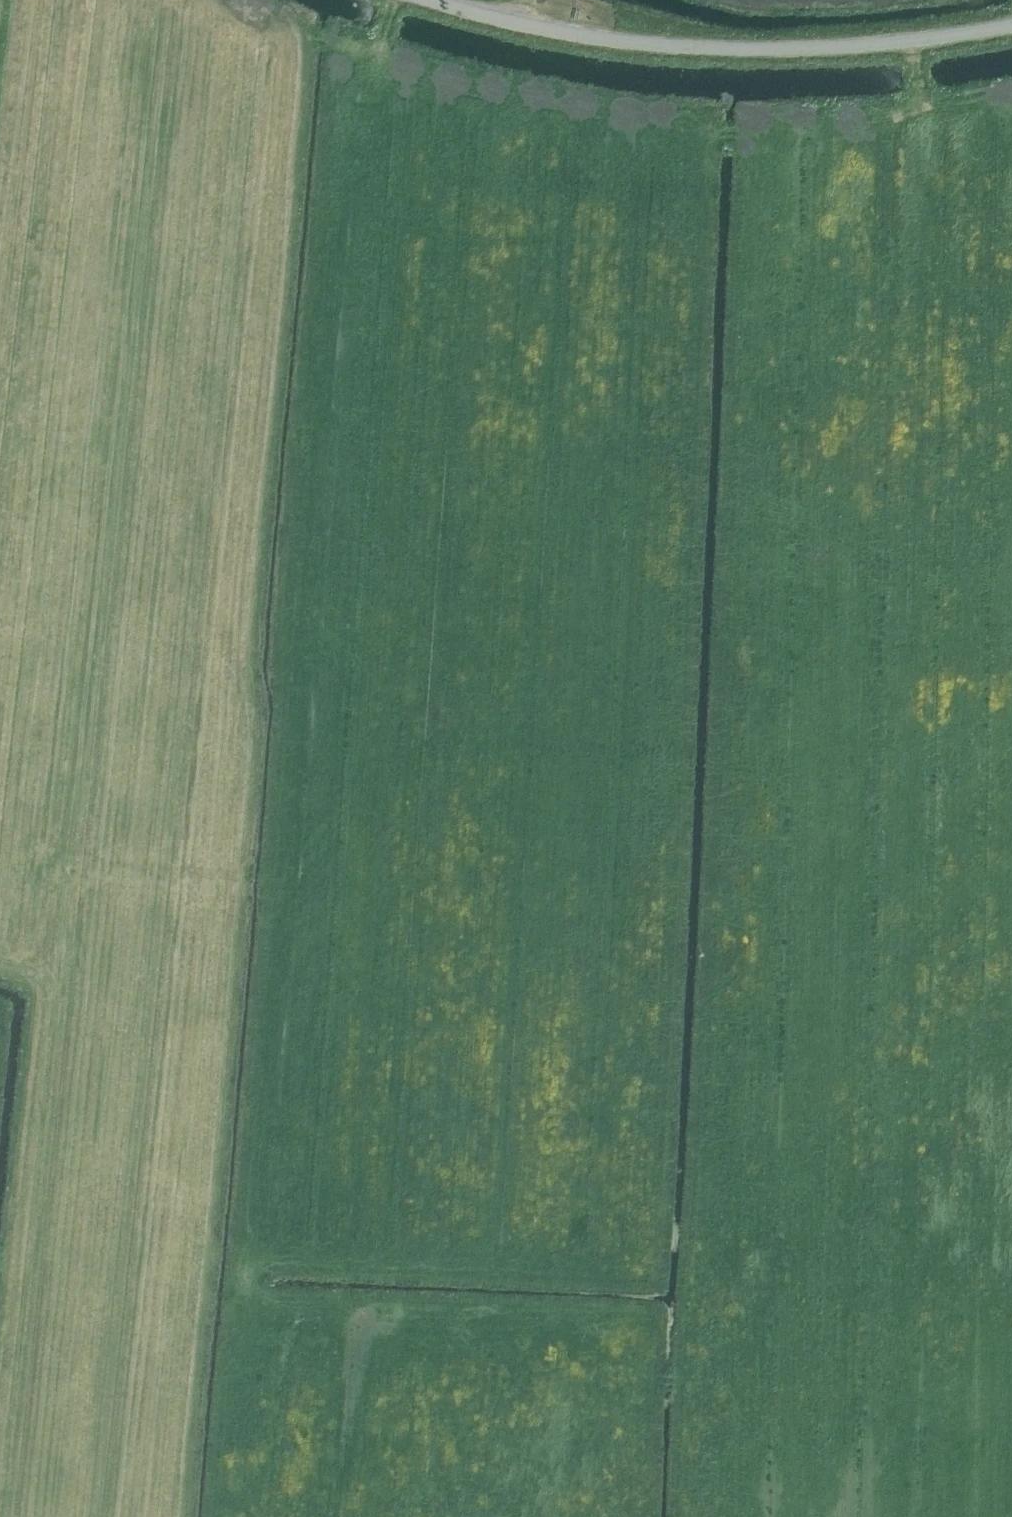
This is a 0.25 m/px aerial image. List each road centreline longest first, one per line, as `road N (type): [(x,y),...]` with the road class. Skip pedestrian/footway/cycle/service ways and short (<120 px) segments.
road 1 (unclassified): [(416,0),(519,35),(742,60),(972,44),(1011,33)]

